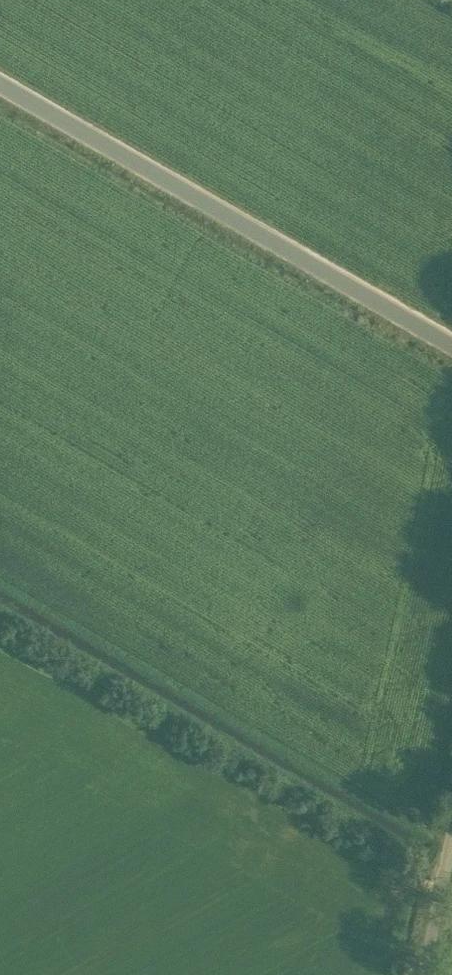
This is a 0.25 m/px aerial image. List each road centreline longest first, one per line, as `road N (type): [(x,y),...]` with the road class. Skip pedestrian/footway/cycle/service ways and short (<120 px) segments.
road 1 (unclassified): [(0,83),(451,344)]
road 2 (unclassified): [(421,974),(451,830)]

